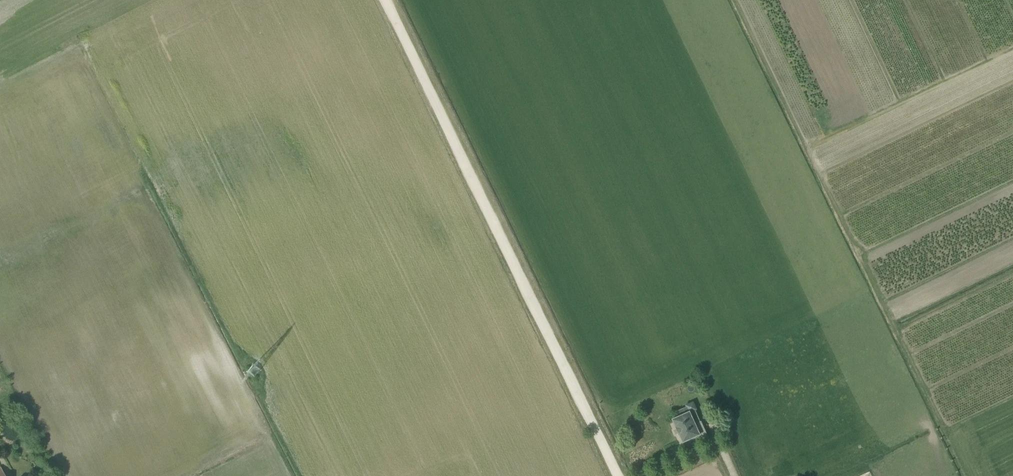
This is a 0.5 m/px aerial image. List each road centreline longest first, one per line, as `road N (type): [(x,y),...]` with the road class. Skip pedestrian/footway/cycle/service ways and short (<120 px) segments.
road 1 (unclassified): [(617,475),(389,0)]

